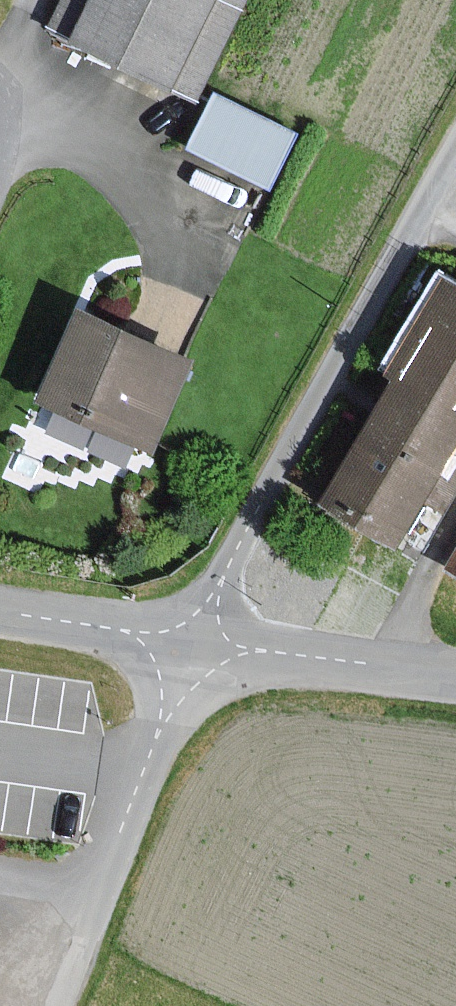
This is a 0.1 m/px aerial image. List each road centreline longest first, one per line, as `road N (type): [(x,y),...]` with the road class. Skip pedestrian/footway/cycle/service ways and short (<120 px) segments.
road 1 (residential): [(455,141),(280,464),(200,636)]
road 2 (residential): [(200,636),(134,783),(55,1005)]
road 3 (unclassified): [(200,636),(455,671)]
road 4 (residential): [(0,612),(200,636)]

